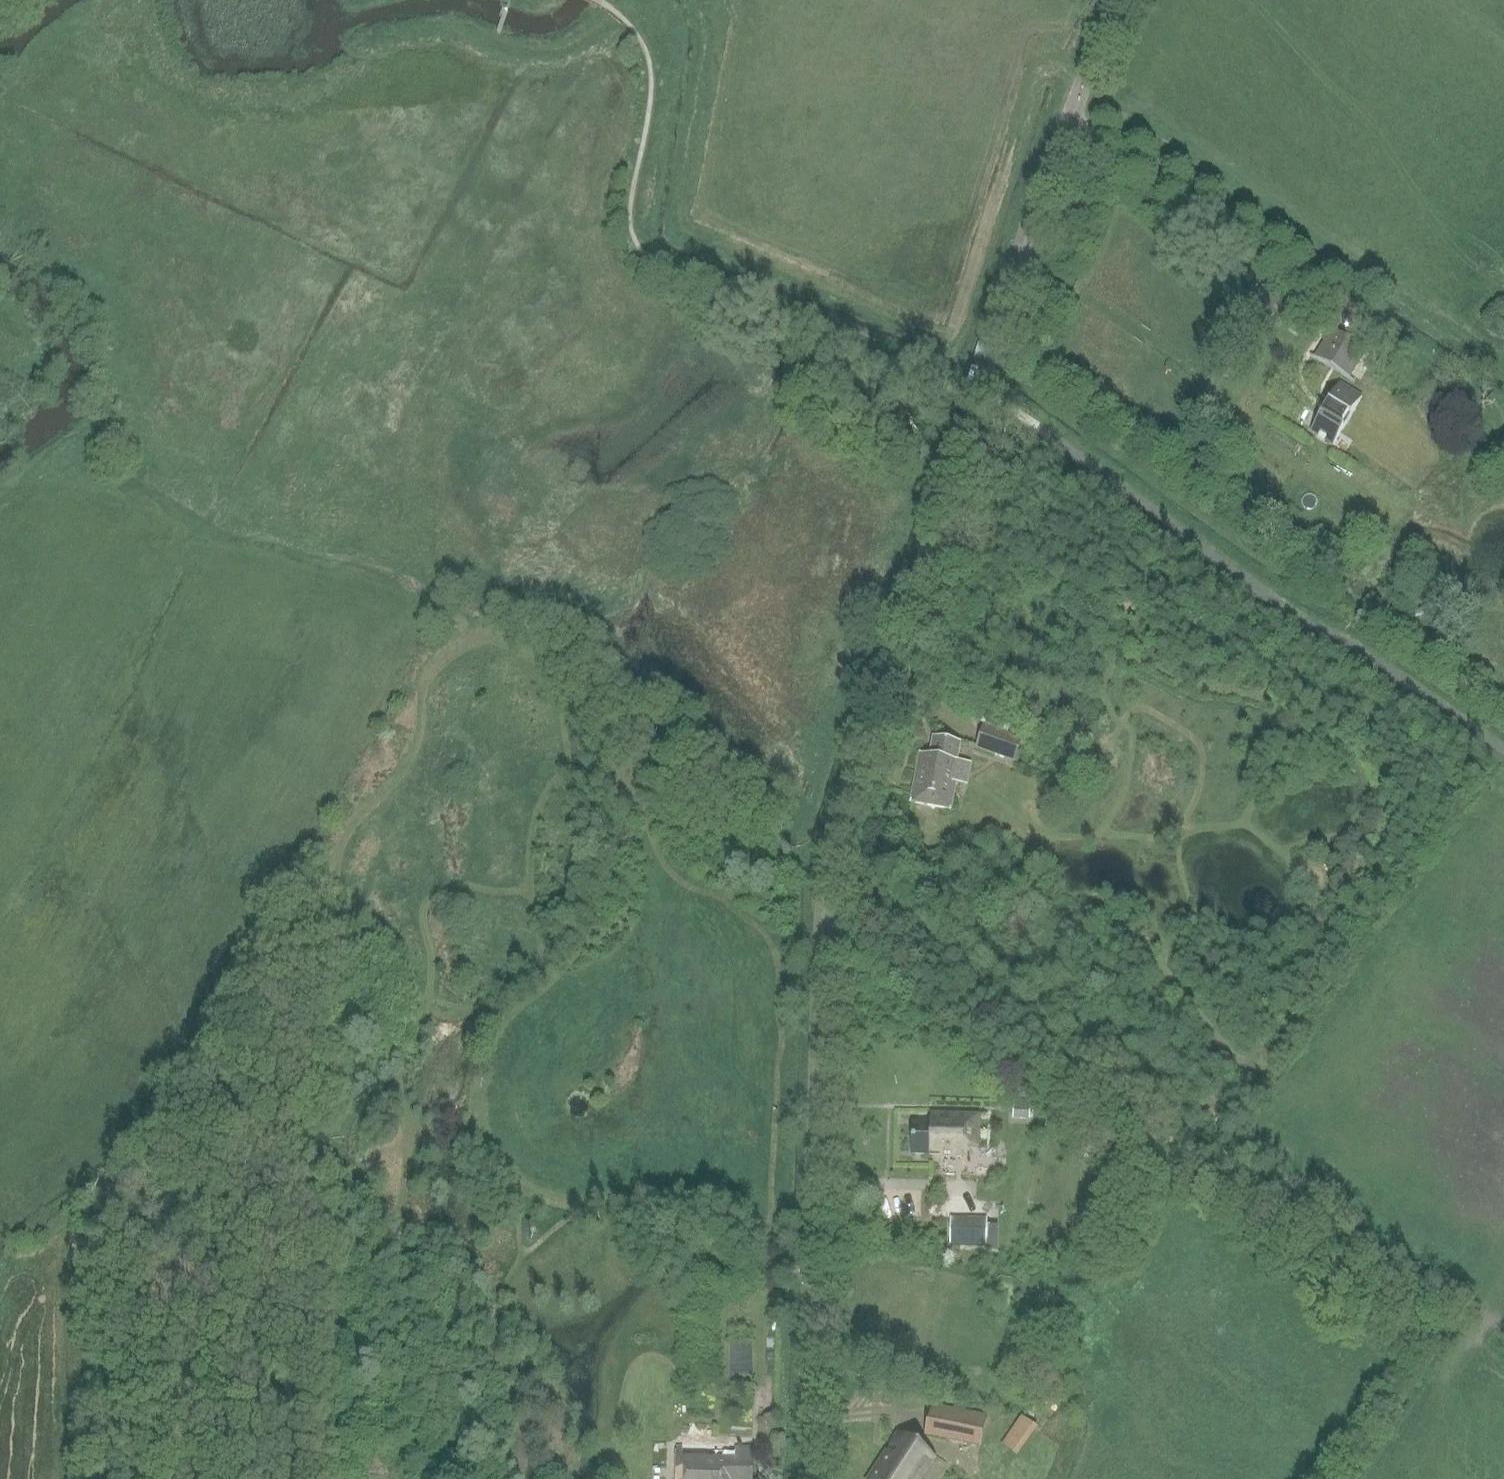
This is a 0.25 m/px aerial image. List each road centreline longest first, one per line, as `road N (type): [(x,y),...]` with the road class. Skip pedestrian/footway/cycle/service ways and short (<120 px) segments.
road 1 (unclassified): [(810,1478),(827,902),(845,813),(1071,114),(1125,0)]
road 2 (track): [(1071,114),(1351,308)]

